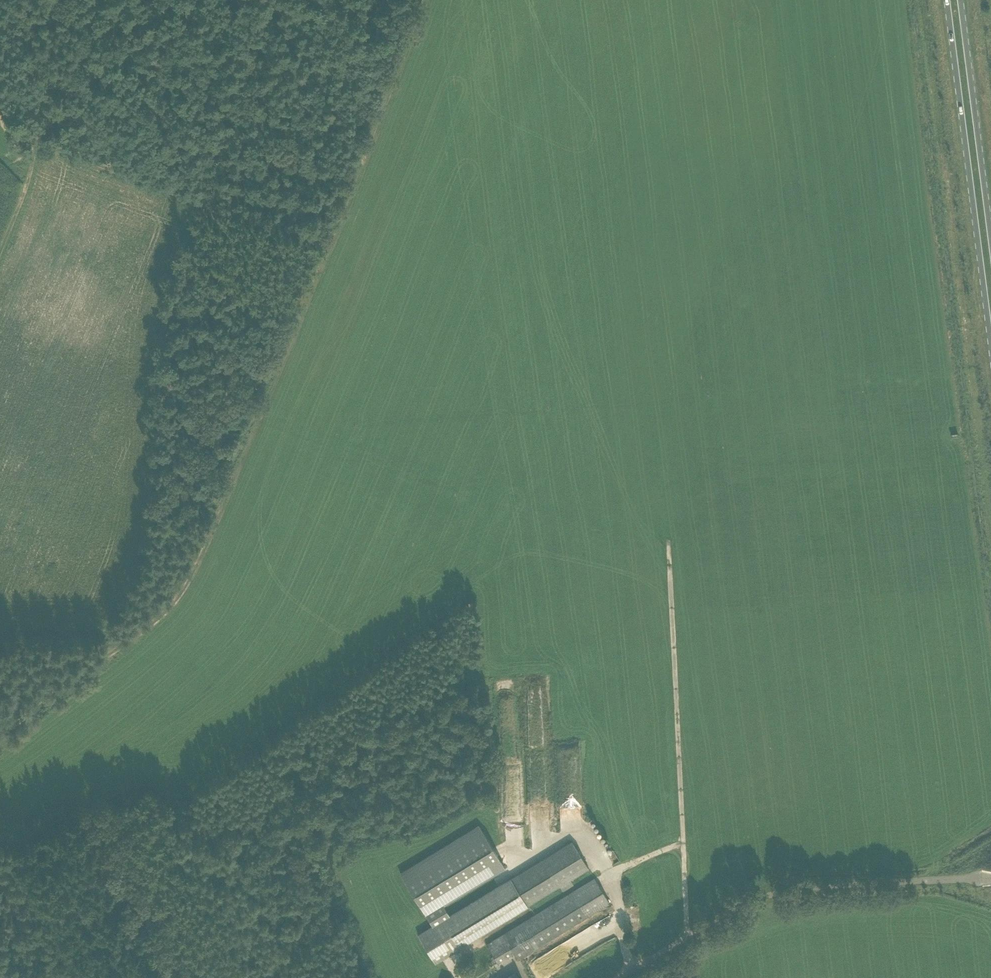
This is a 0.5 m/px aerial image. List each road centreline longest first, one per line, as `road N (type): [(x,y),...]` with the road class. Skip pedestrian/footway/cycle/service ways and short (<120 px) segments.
road 1 (track): [(0,634),(96,633),(122,643),(181,594),(420,0)]
road 2 (track): [(669,539),(686,938)]
road 3 (primary): [(947,0),(990,349)]
road 4 (unclassified): [(917,881),(766,895),(621,977)]
road 5 (track): [(0,257),(25,198),(55,0)]
road 6 (primary): [(990,242),(960,0)]
road 7 (track): [(122,643),(0,735)]

